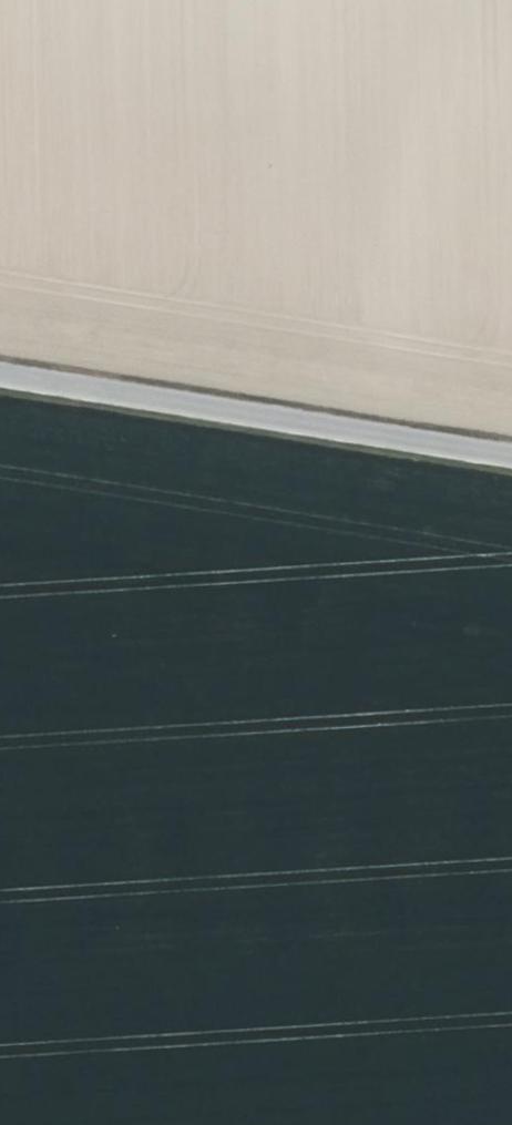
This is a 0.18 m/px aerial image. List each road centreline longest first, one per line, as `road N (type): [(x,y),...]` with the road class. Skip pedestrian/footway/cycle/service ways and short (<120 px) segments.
road 1 (unclassified): [(511,452),(0,370)]

